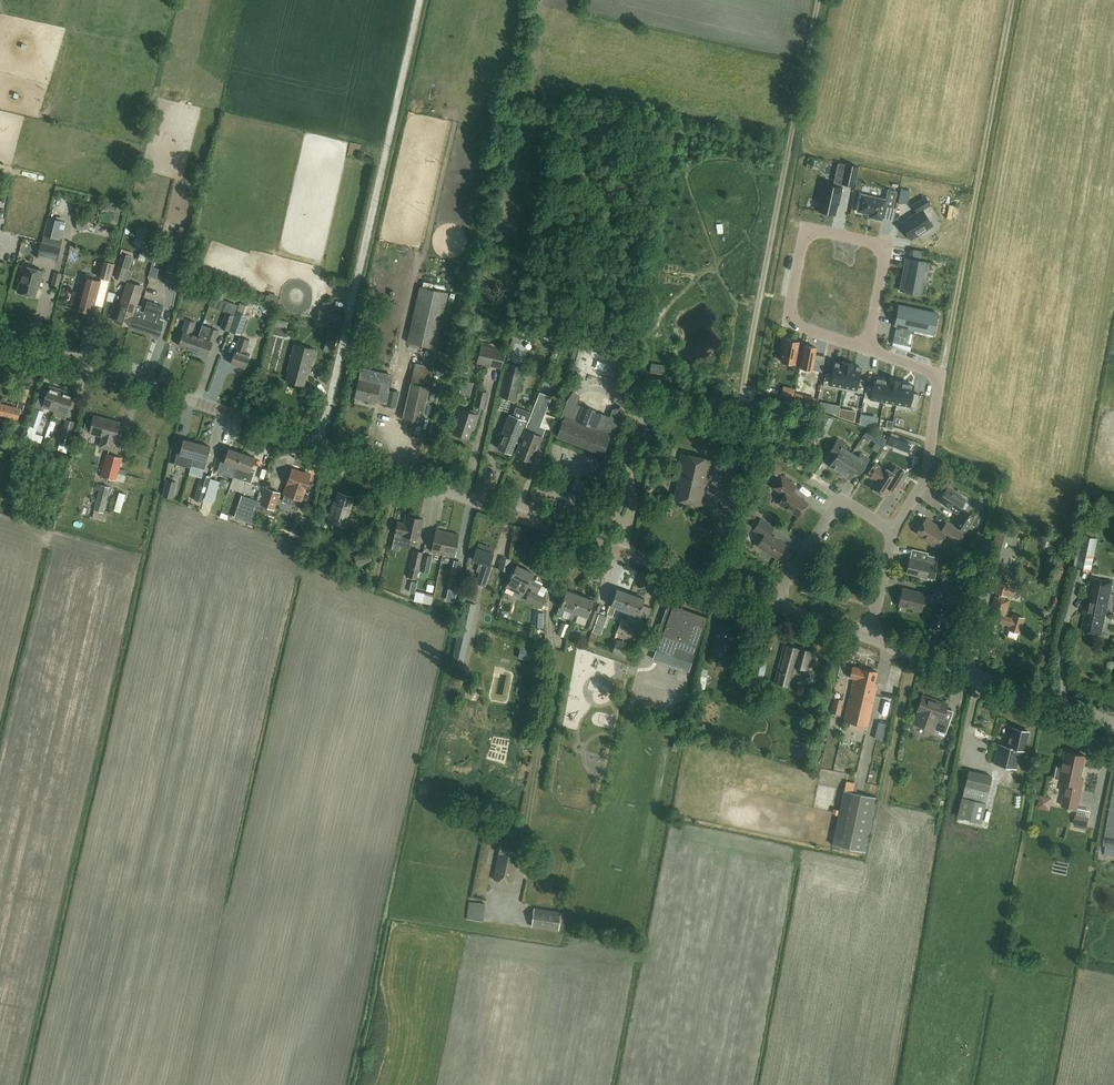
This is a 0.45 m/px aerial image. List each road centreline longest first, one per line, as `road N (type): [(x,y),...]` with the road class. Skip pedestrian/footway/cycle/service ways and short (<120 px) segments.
road 1 (tertiary): [(689,575),(0,333)]
road 2 (track): [(320,446),(421,0)]
road 3 (residential): [(867,350),(884,257),(871,241),(818,231),(803,238),(788,323)]
road 4 (tertiary): [(1113,724),(869,639)]
road 5 (residential): [(867,350),(942,376),(931,471)]
road 6 (unclassified): [(631,708),(661,605),(689,575)]
road 7 (residential): [(775,606),(841,497)]

